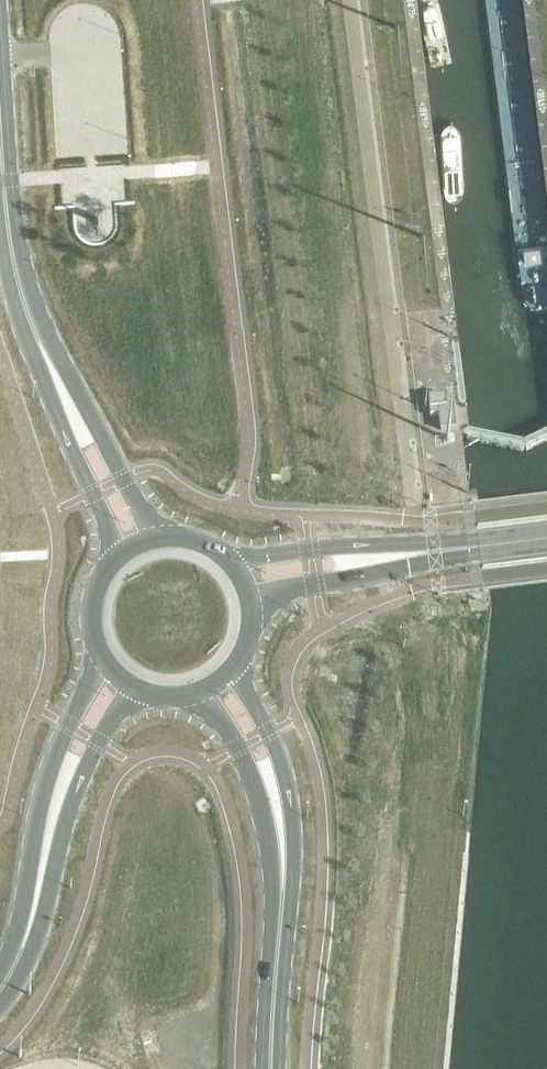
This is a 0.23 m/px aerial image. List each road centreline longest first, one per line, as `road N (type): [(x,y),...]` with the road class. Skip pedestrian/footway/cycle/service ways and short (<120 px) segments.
road 1 (secondary): [(72,407),(33,328),(21,280),(3,182),(0,88)]
road 2 (secondary): [(278,810),(272,1068)]
road 3 (secondary): [(61,791),(27,933),(0,991)]
road 4 (secondary): [(72,407),(77,457),(126,555)]
road 5 (secondary): [(158,539),(107,441),(72,407)]
road 6 (secondary): [(278,810),(281,754),(240,674)]
road 7 (secondary): [(104,658),(56,757),(61,791)]
road 8 (secondary): [(372,559),(308,550),(241,566)]
road 9 (secondary): [(210,696),(278,810)]
road 10 (secondary): [(61,791),(88,762),(130,688)]
road 11 (secondary): [(259,604),(372,559)]

